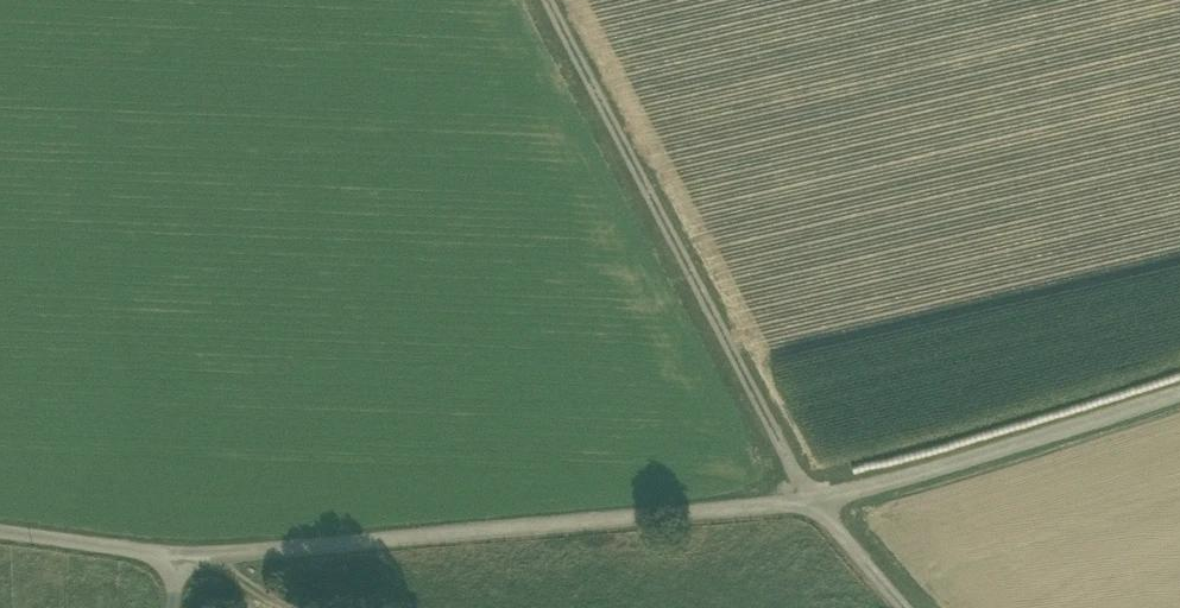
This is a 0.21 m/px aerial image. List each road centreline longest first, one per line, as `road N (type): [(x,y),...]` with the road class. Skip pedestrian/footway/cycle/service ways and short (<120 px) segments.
road 1 (track): [(183,558),(814,508),(1179,382)]
road 2 (track): [(905,607),(814,508),(548,0)]
road 3 (residential): [(0,532),(183,558),(176,607)]

